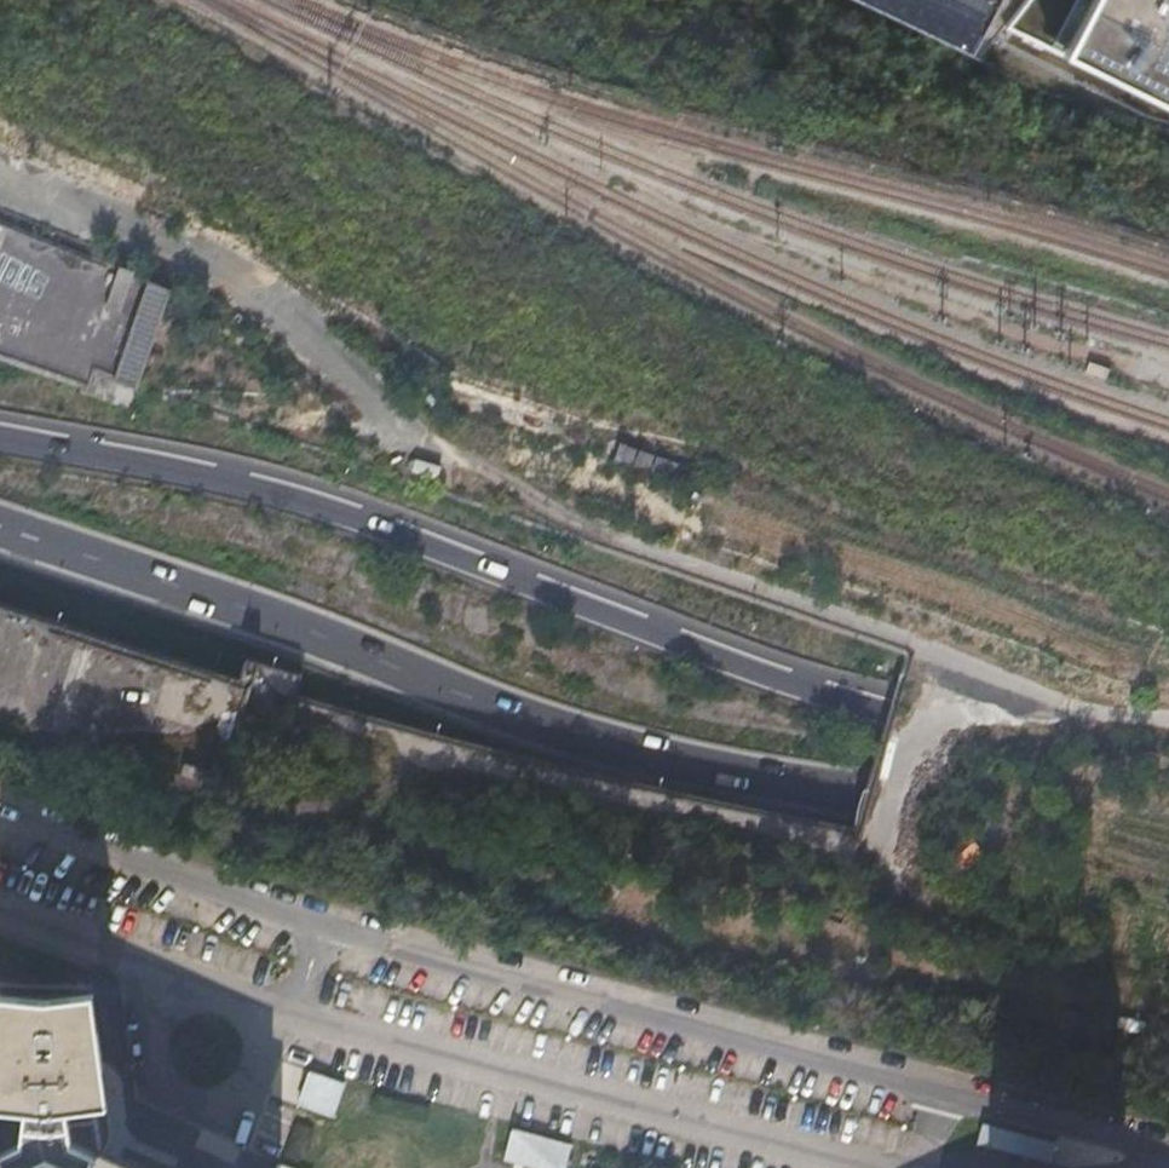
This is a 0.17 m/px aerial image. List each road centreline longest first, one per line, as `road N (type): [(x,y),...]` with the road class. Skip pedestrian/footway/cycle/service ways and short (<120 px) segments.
road 1 (motorway): [(1168,789),(782,683),(331,510),(154,462),(0,434)]
road 2 (motorway): [(0,527),(288,623),(511,714),(1168,881)]
road 3 (motorway): [(0,646),(247,732),(565,819),(1168,948)]
road 4 (motorway): [(738,558),(0,260)]
road 5 (motorway): [(738,558),(0,318)]
road 6 (motorway): [(1168,714),(738,558)]
road 7 (track): [(217,804),(320,810),(379,793),(421,756)]

